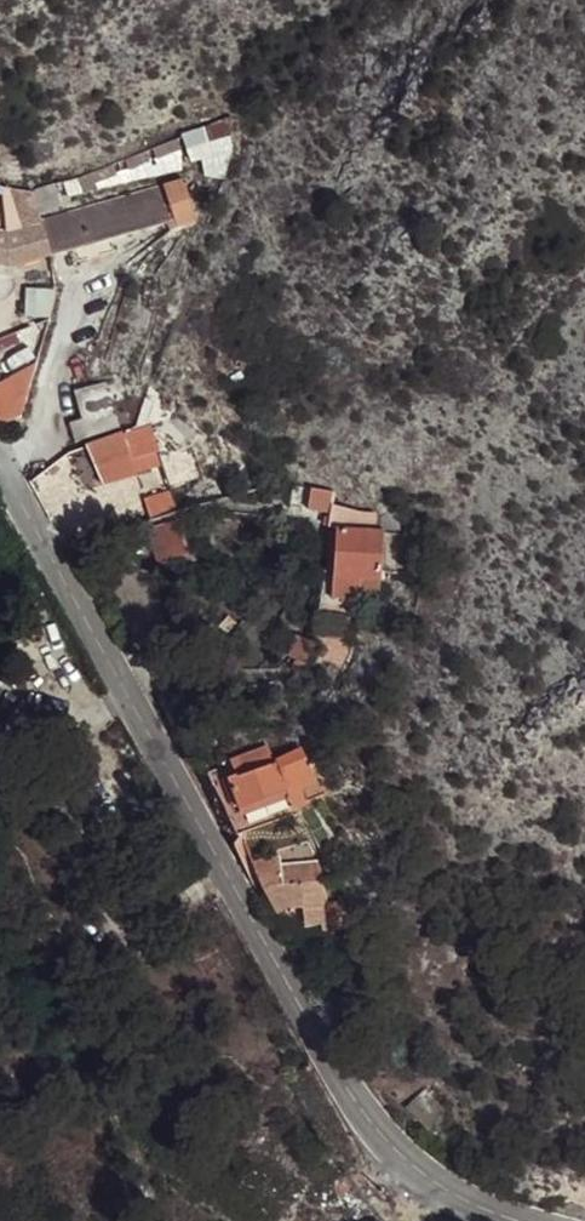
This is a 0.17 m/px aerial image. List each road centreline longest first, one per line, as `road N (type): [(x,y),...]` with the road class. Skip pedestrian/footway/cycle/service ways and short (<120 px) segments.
road 1 (residential): [(506,1220),(405,1163),(354,1098),(0,469)]

